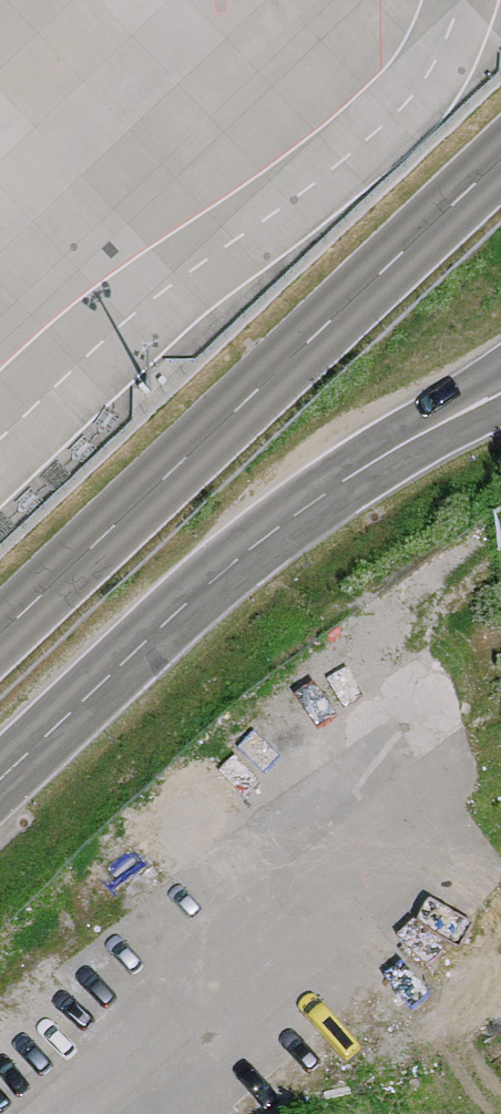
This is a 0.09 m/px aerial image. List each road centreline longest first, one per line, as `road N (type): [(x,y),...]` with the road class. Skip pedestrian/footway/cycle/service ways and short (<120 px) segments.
road 1 (tertiary): [(500,156),(0,632)]
road 2 (secondary): [(96,693),(257,538),(343,474),(500,385)]
road 3 (secondary): [(96,693),(0,783)]

